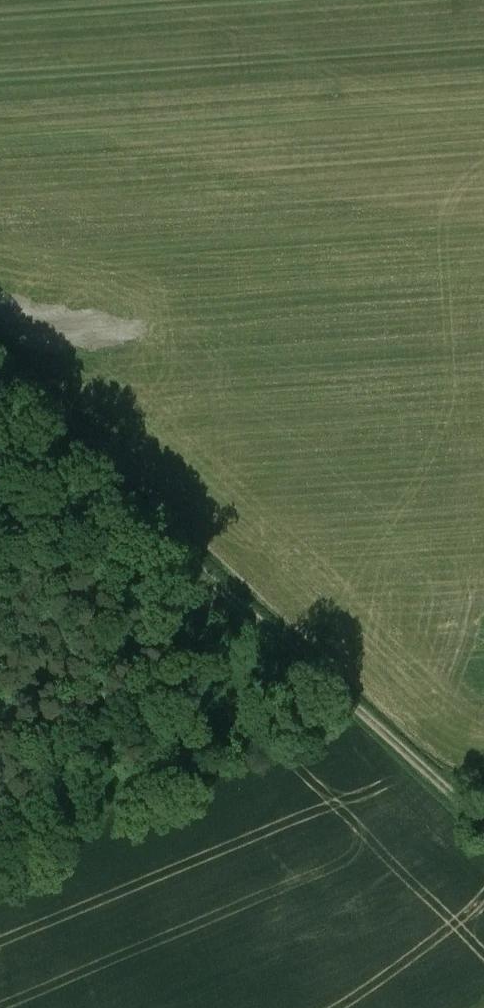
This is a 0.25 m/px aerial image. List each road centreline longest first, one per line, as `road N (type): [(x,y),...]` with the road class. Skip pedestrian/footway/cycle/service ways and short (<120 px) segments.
road 1 (track): [(483,822),(0,382)]

